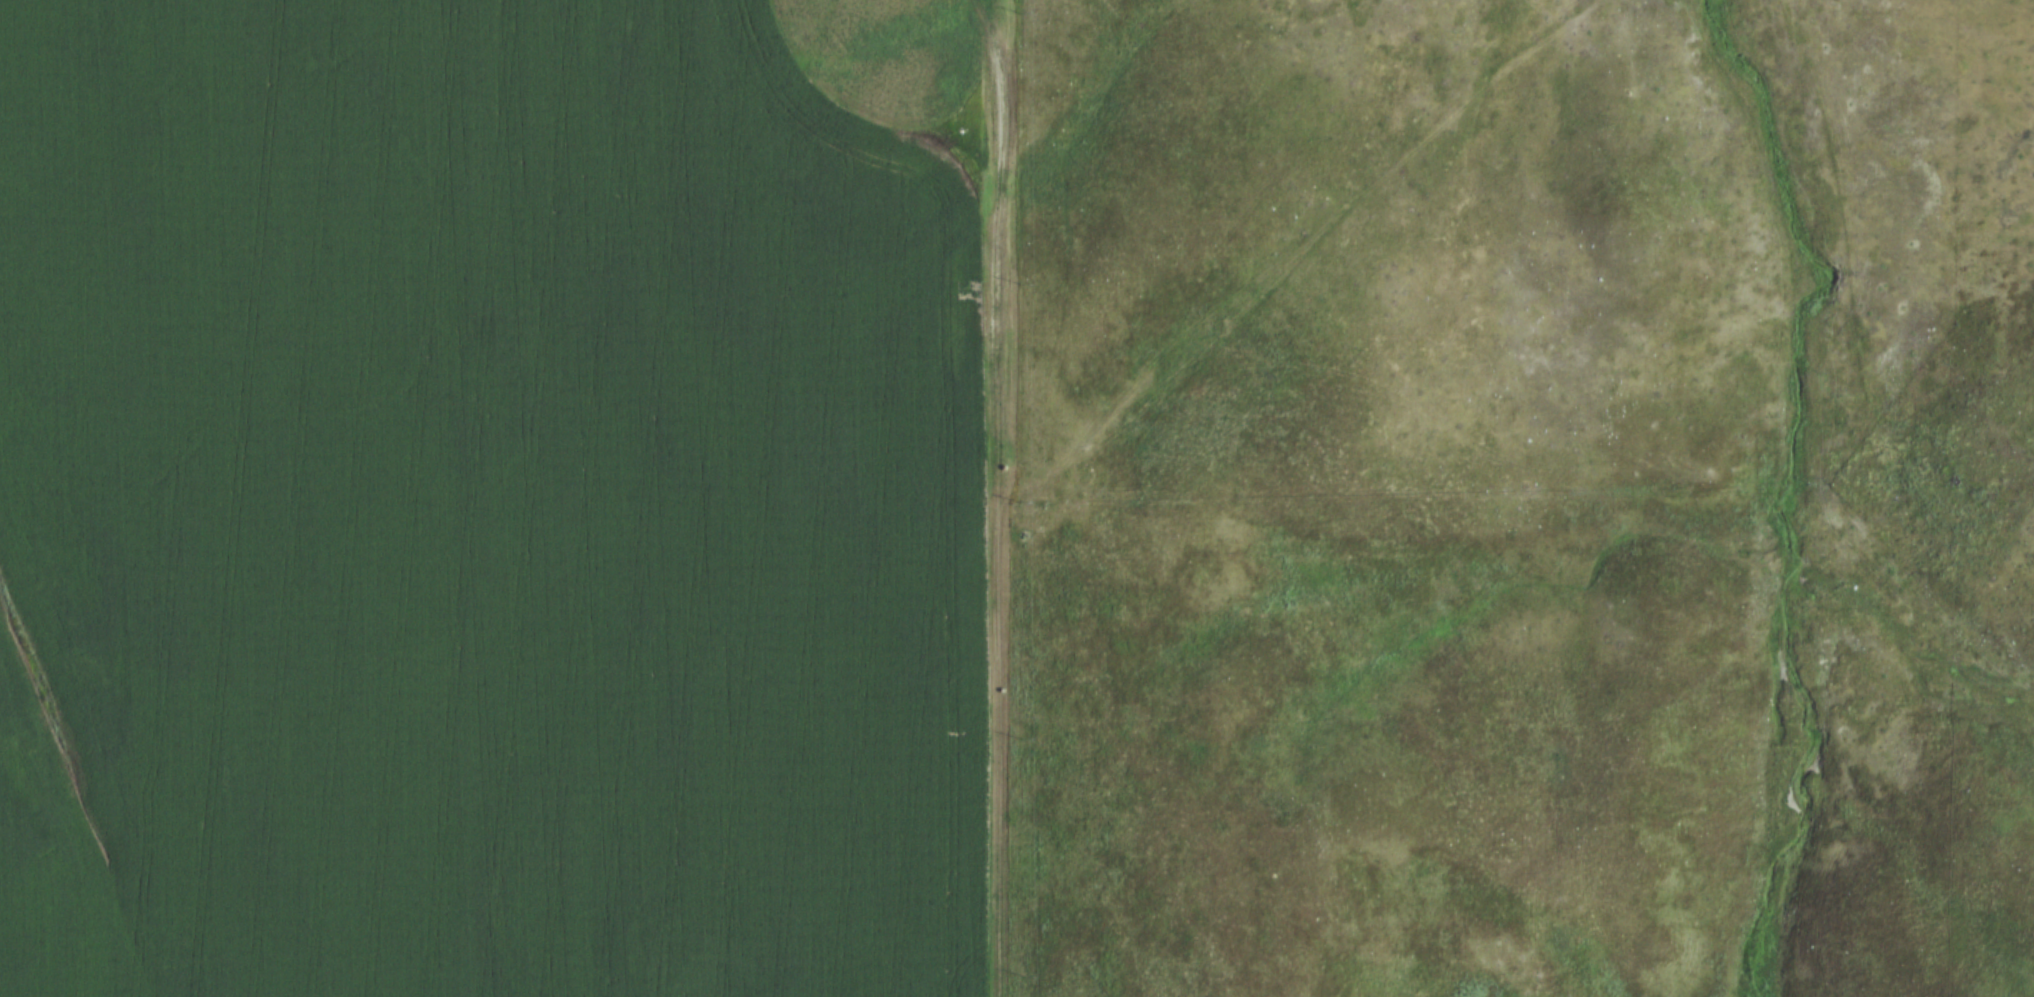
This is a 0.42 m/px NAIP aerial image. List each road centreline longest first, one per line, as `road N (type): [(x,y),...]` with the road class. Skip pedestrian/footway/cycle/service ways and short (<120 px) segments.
road 1 (residential): [(1000,0),(995,996)]

